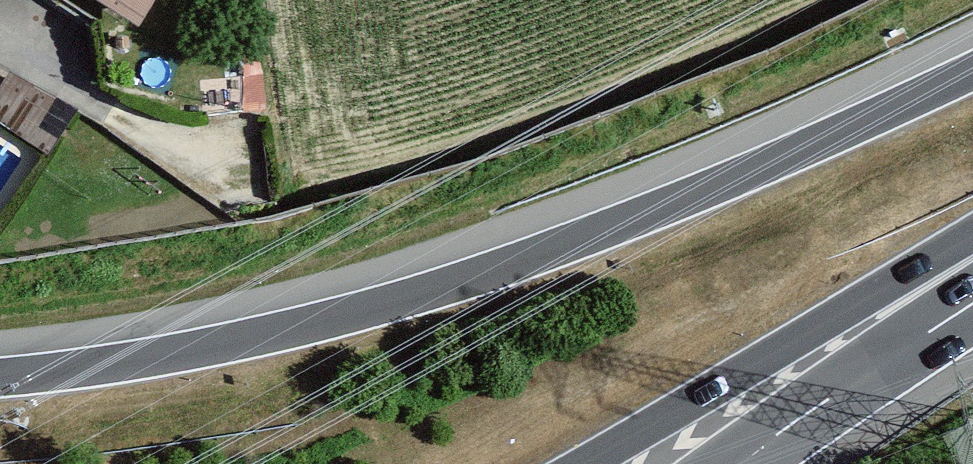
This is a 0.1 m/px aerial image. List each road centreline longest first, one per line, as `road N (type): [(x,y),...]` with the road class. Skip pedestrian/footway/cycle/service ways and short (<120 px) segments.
road 1 (motorway): [(972,71),(728,181),(468,278),(229,342),(0,375)]
road 2 (motorway): [(587,463),(972,259)]
road 3 (motorway): [(735,463),(972,303)]
road 4 (residential): [(217,175),(0,47)]

